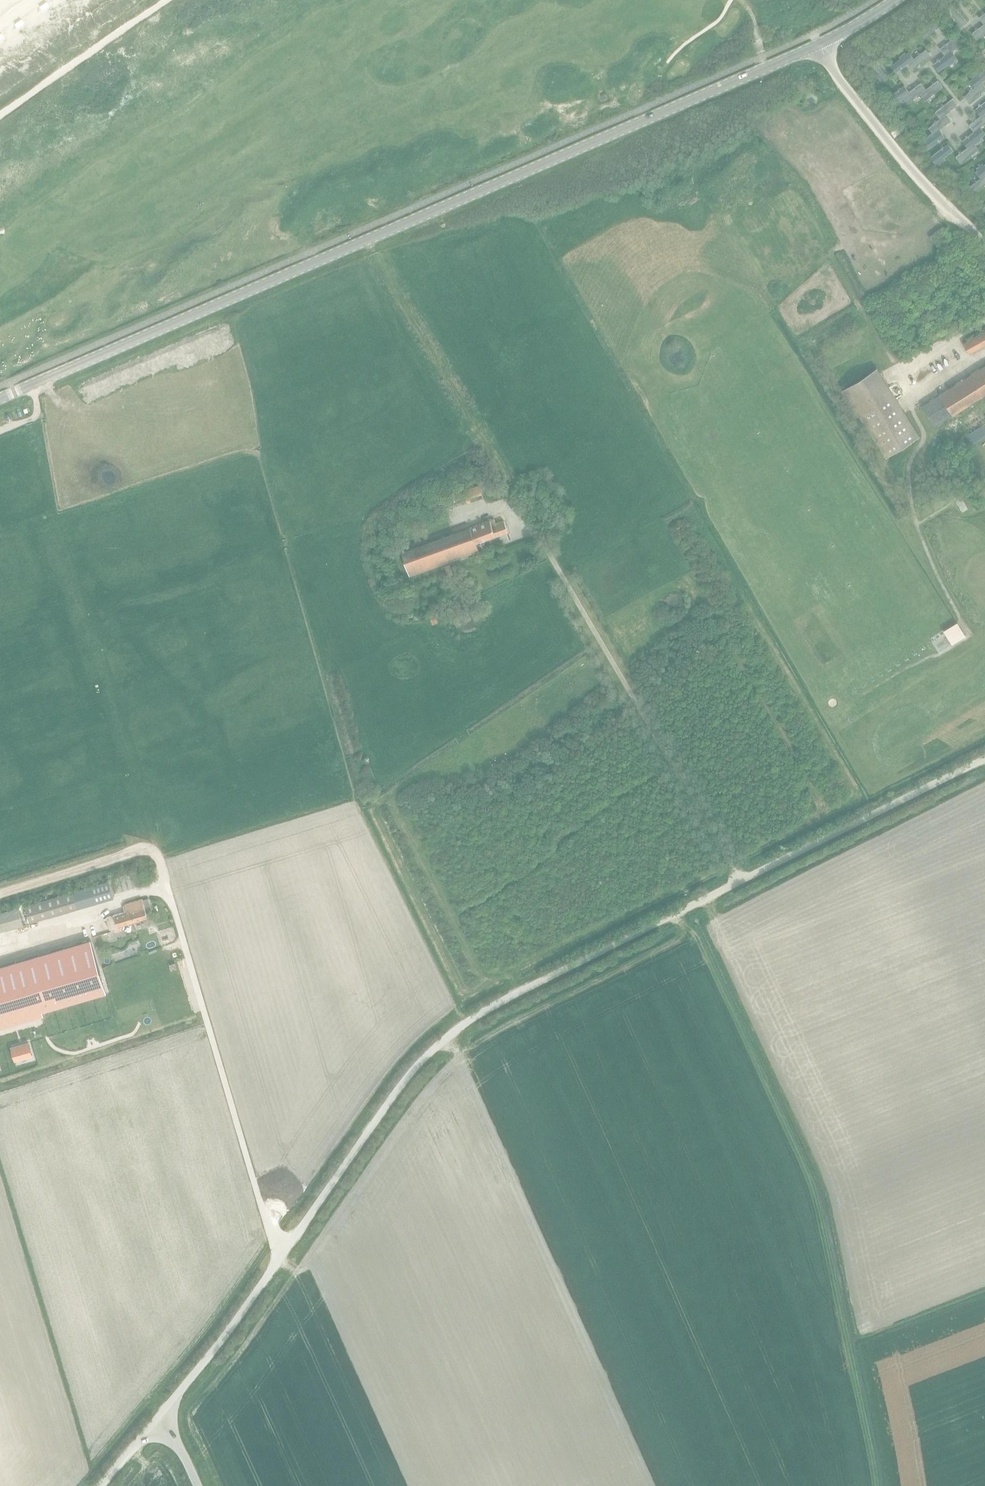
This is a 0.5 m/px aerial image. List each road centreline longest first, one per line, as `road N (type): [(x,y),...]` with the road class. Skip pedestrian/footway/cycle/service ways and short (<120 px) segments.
road 1 (unclassified): [(172,1399),(443,1041),(518,992),(984,758)]
road 2 (track): [(36,418),(56,515),(257,451),(357,802),(468,1022)]
road 3 (secondary): [(0,398),(821,43)]
road 4 (unclassified): [(984,243),(896,151),(821,43)]

